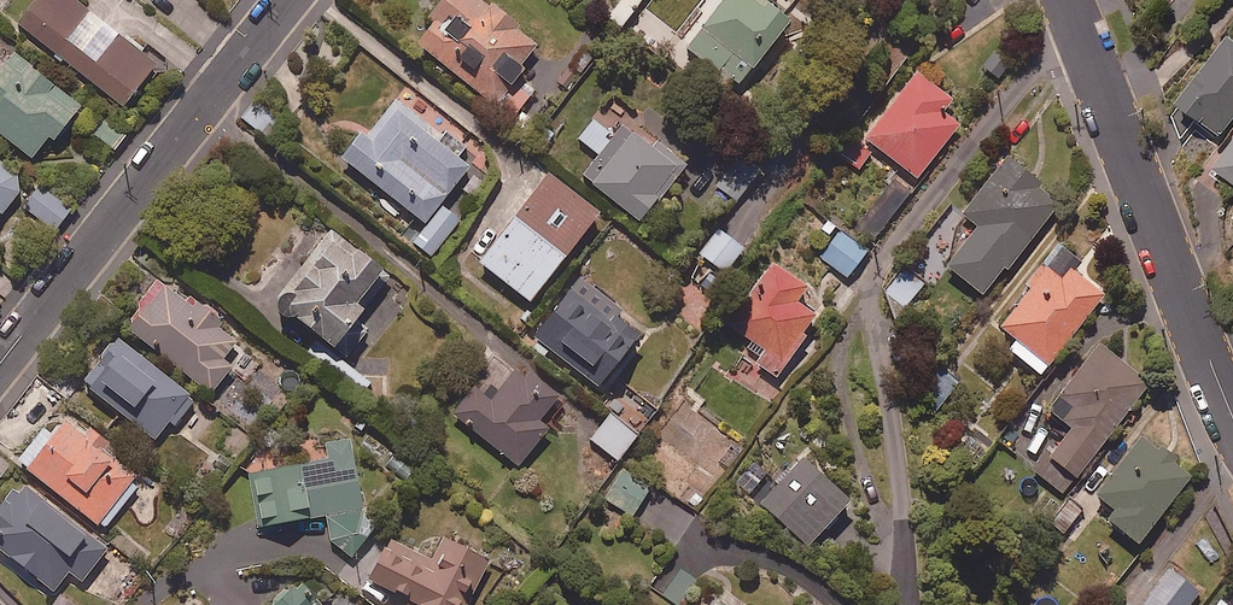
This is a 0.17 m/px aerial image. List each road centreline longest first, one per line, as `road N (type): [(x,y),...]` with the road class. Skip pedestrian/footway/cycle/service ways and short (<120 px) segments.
road 1 (residential): [(284,0),(0,364)]
road 2 (residential): [(1069,0),(1232,418)]

